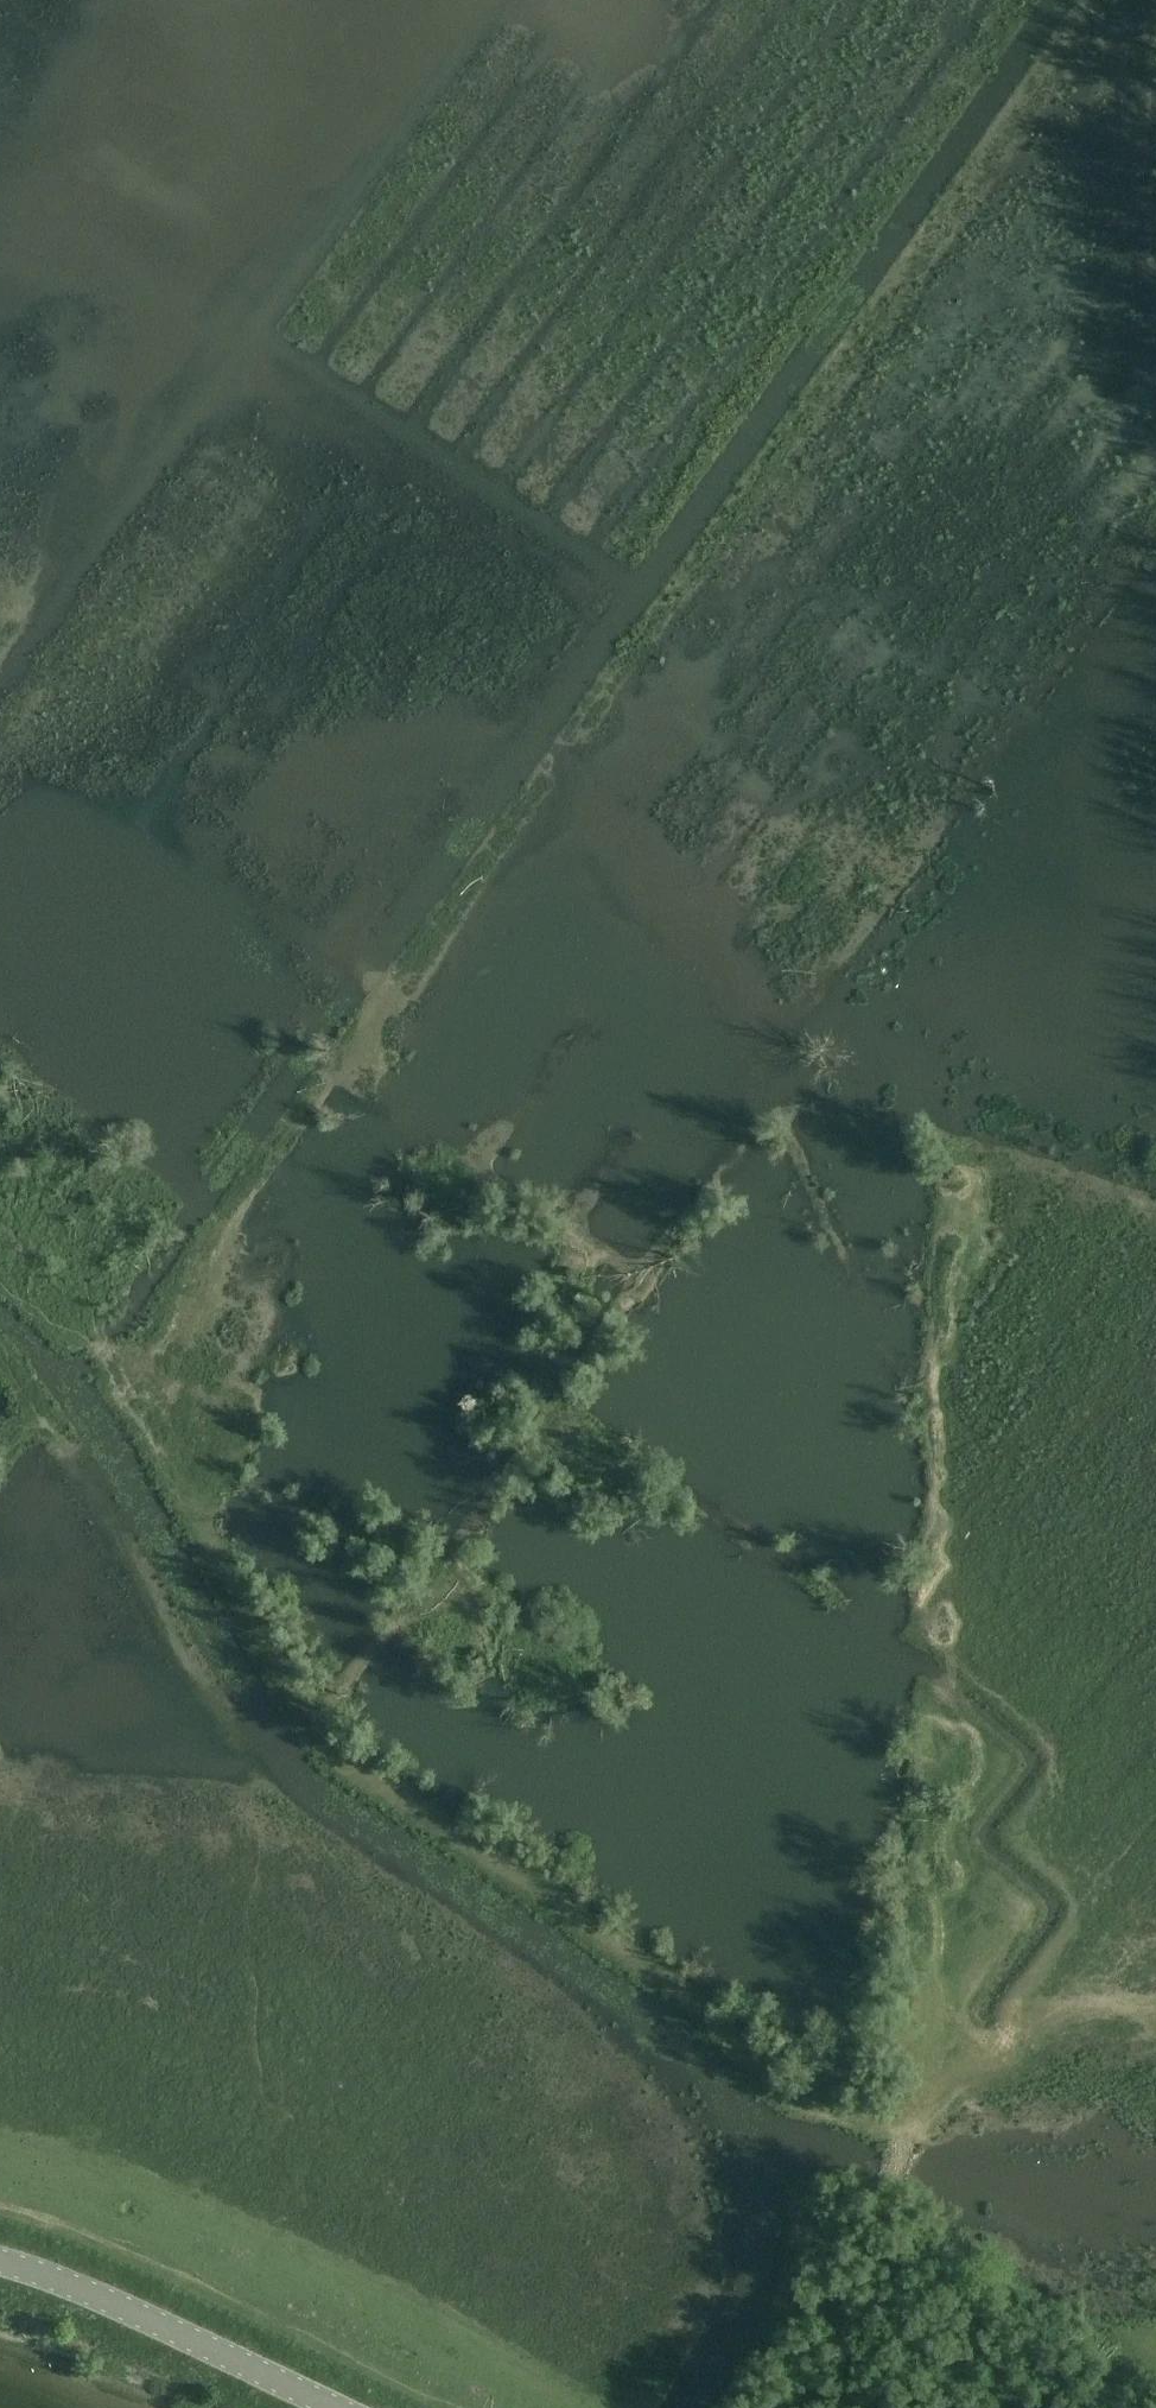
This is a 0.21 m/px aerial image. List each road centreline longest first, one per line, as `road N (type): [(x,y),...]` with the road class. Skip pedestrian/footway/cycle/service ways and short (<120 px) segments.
road 1 (unclassified): [(0,2260),(95,2295),(335,2407)]

